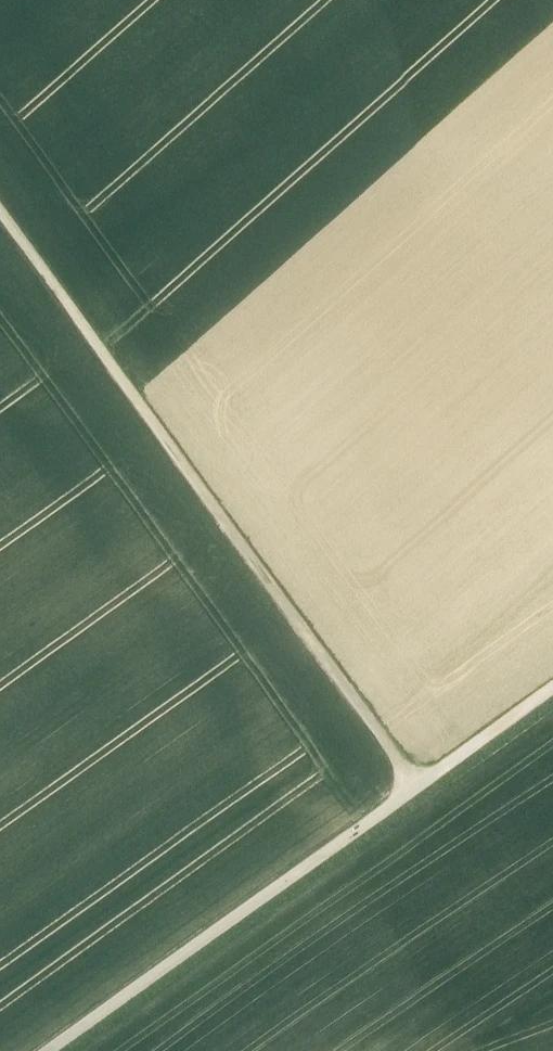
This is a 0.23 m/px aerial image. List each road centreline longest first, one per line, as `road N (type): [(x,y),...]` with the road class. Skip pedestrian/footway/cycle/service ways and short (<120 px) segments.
road 1 (track): [(0,215),(414,790)]
road 2 (track): [(52,1050),(414,790)]
road 3 (track): [(414,790),(552,690)]

